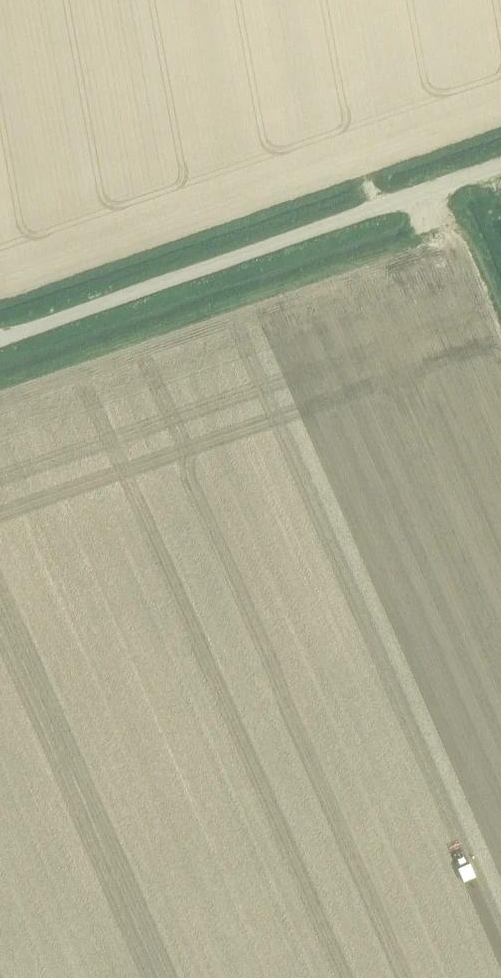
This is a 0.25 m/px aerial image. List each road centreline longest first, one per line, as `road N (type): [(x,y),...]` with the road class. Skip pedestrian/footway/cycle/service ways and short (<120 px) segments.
road 1 (unclassified): [(0,340),(500,164)]

